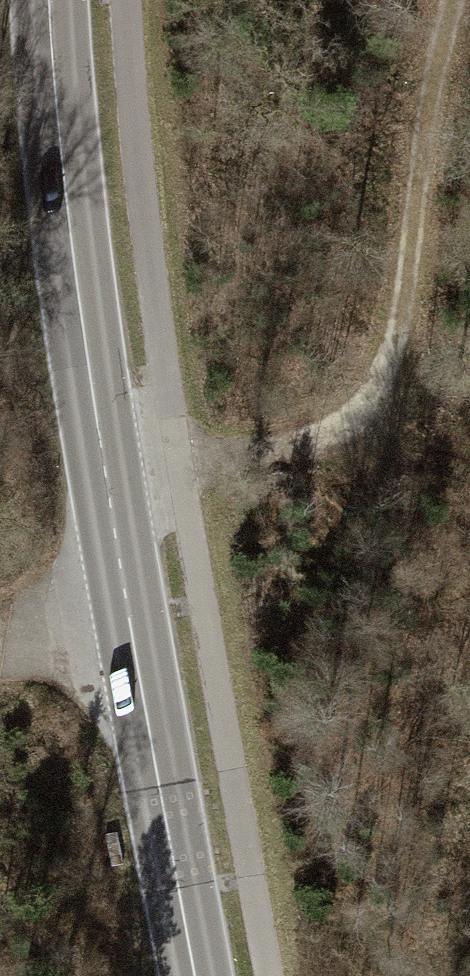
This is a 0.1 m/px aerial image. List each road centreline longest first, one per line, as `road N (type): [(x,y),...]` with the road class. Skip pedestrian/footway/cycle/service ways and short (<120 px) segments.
road 1 (primary): [(53,0),(80,286),(197,975)]
road 2 (track): [(108,467),(335,444),(360,413),(386,373),(435,51),(454,0)]
road 3 (track): [(0,648),(37,626),(129,607)]
road 4 (track): [(335,444),(469,452)]

